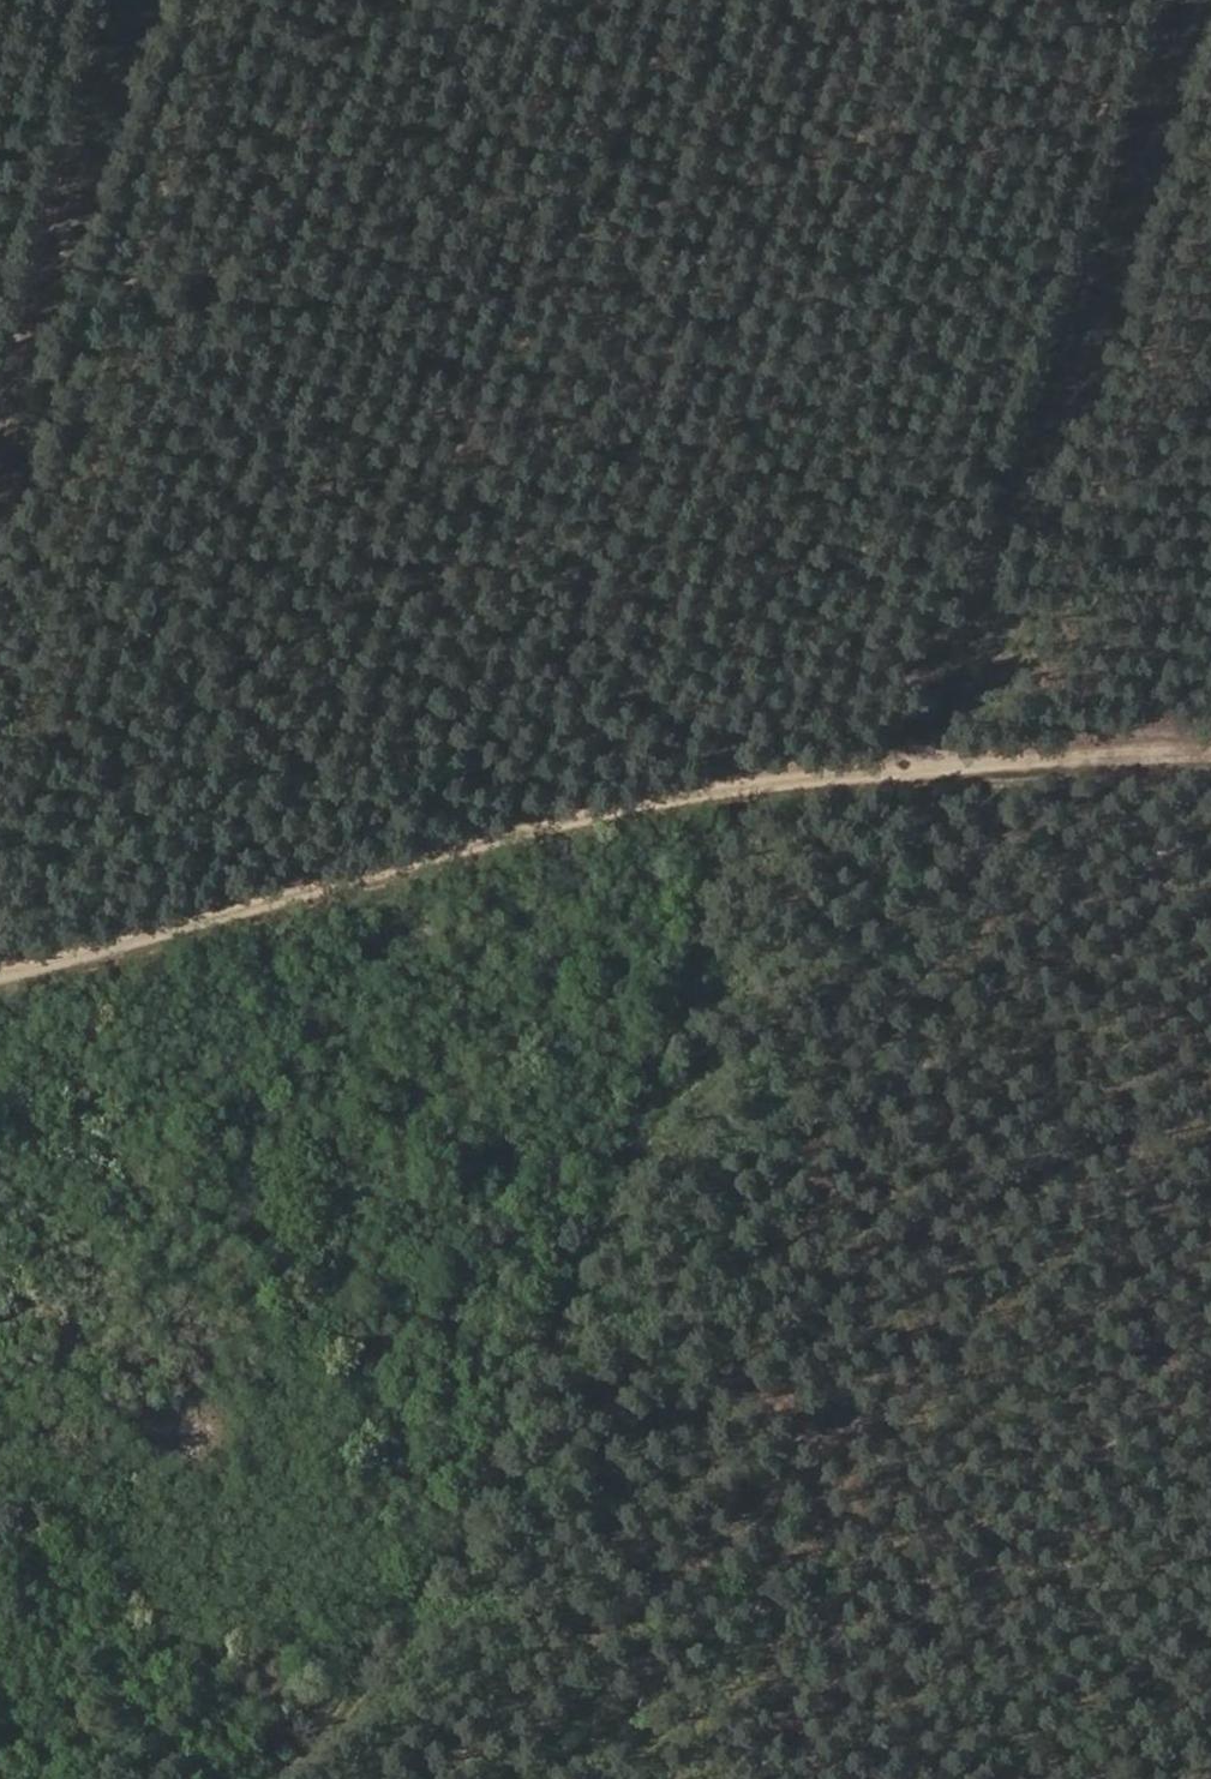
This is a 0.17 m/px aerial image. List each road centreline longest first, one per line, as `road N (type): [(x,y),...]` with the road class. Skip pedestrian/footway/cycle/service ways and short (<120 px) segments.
road 1 (track): [(0,975),(668,800),(861,775),(1210,752)]
road 2 (track): [(105,0),(0,444)]

